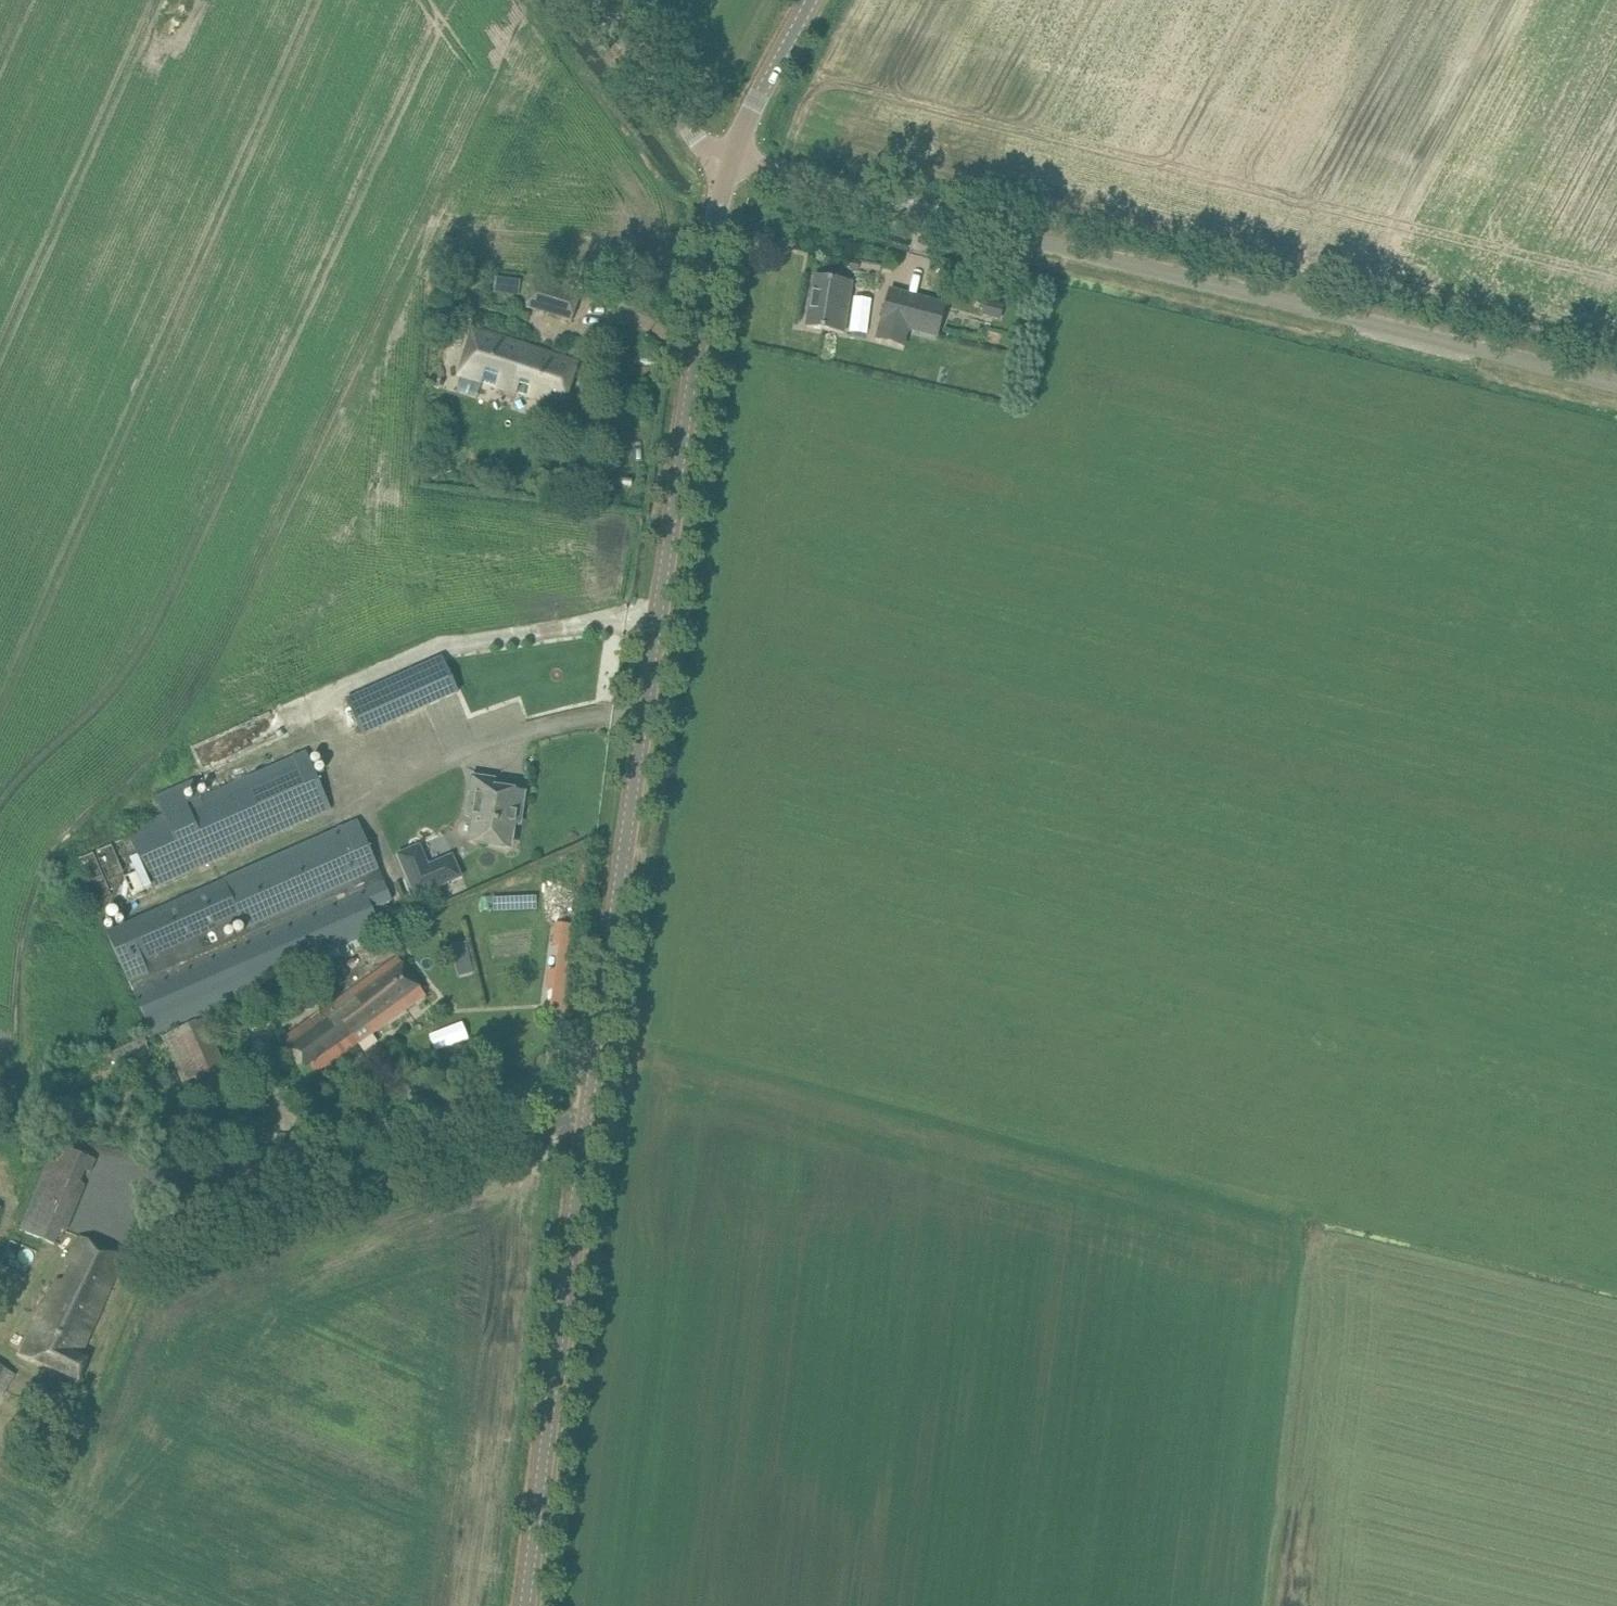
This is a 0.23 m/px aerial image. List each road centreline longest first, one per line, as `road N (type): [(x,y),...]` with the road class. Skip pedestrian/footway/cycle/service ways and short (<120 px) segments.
road 1 (unclassified): [(535,1605),(724,169)]
road 2 (unclassified): [(1616,389),(724,169)]
road 3 (unclassified): [(724,169),(593,0)]
road 4 (unclassified): [(724,169),(811,0)]

